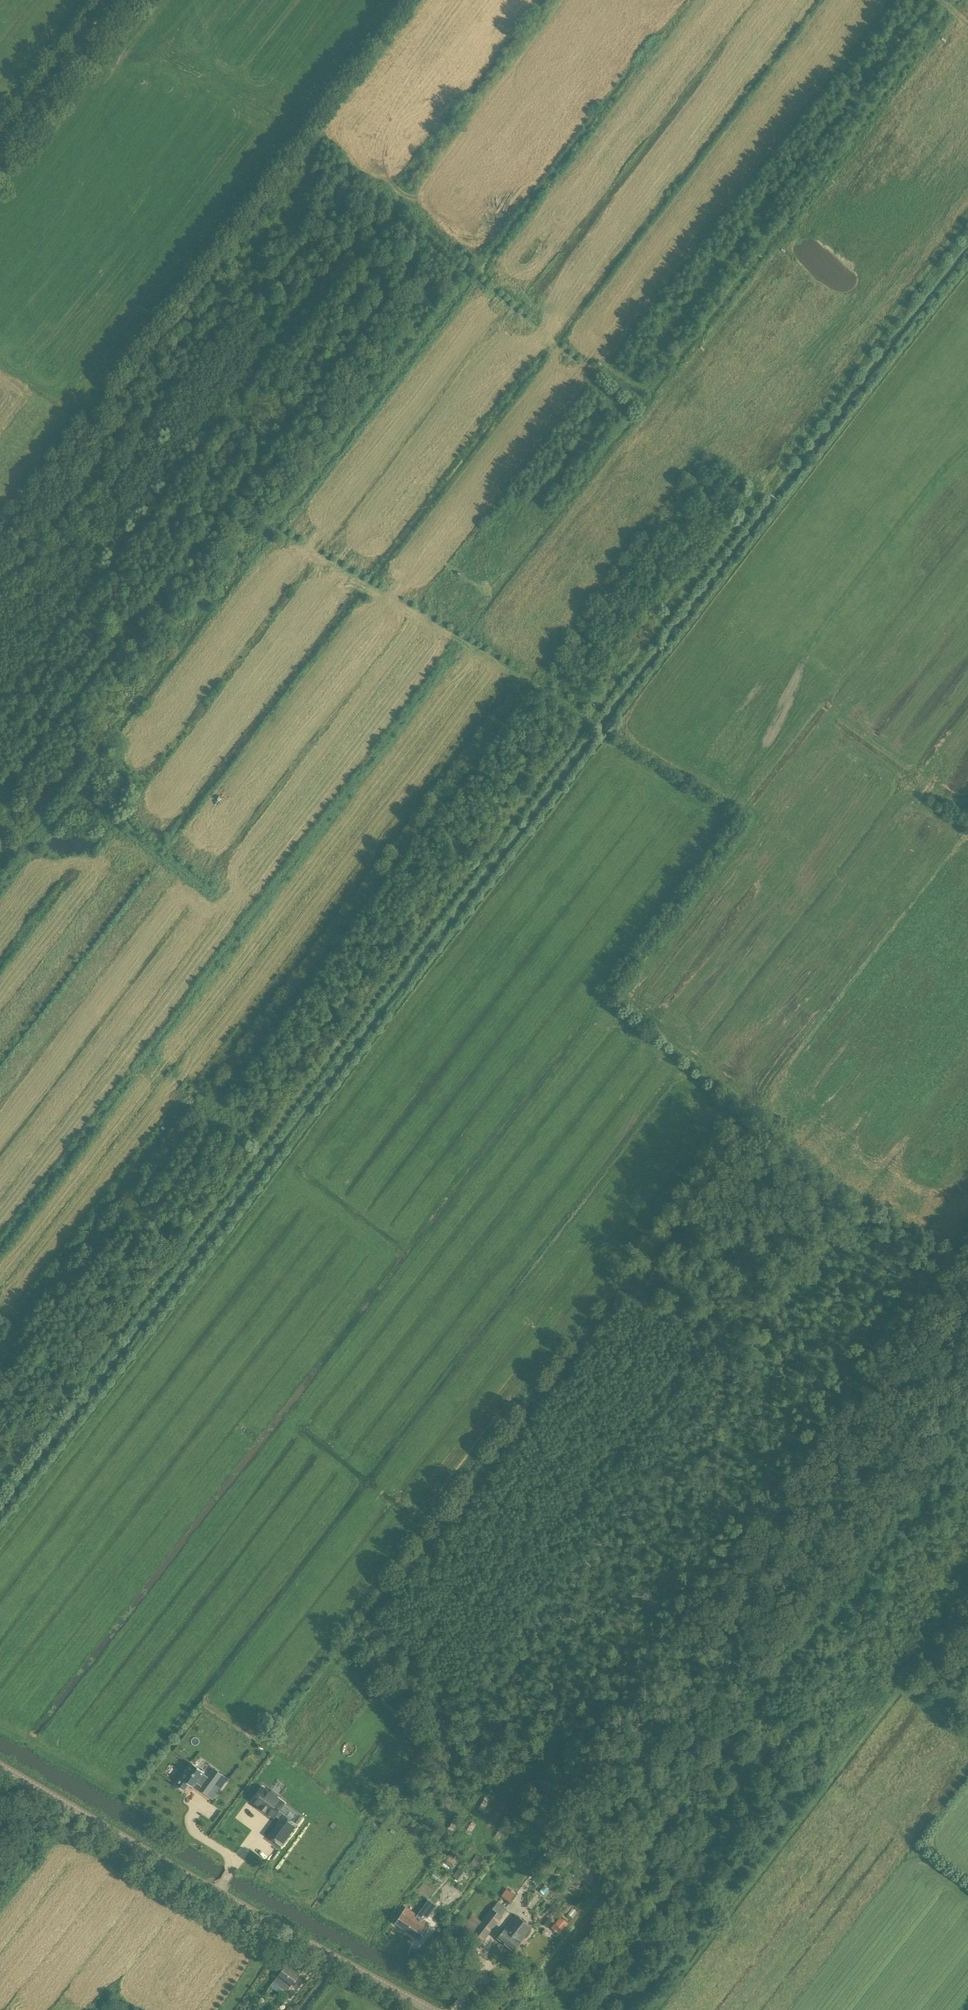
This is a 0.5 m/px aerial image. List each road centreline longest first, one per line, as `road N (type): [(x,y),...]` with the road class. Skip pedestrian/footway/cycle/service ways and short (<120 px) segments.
road 1 (track): [(967,213),(588,720),(0,1478)]
road 2 (track): [(937,0),(627,383),(594,354)]
road 3 (tertiary): [(431,2009),(0,1767)]
road 4 (track): [(5,168),(131,0)]
road 5 (tertiary): [(0,151),(118,0)]

